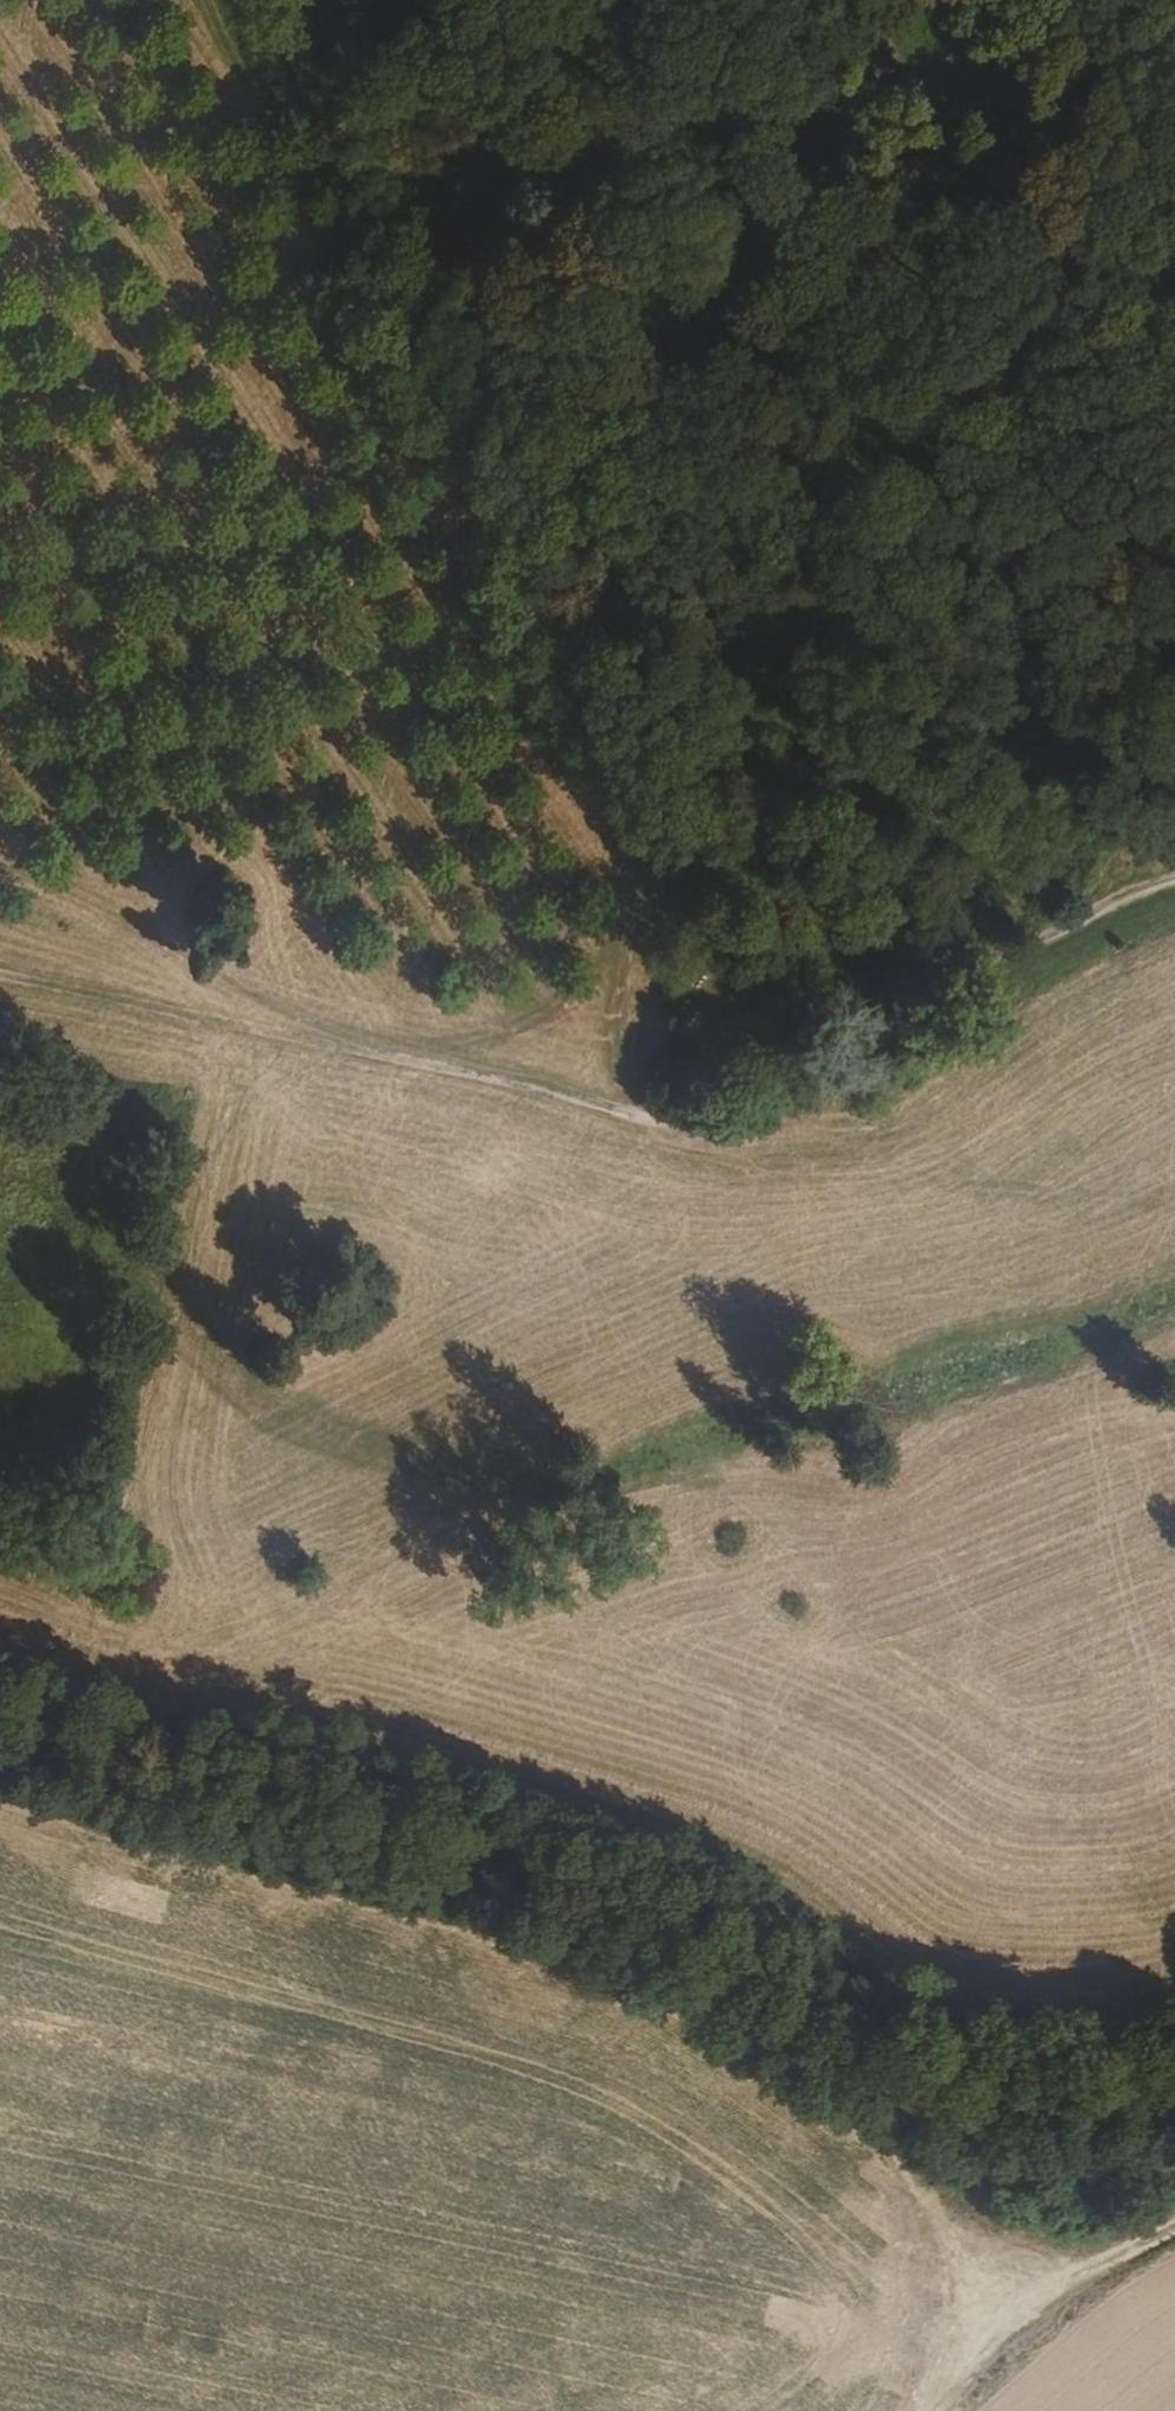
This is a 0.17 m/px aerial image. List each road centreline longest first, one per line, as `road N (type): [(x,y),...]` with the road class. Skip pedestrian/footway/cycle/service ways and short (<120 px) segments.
road 1 (track): [(0,1723),(541,1876),(685,1941),(1040,2236),(1135,2254)]
road 2 (track): [(1135,2254),(984,2332),(926,2410)]

